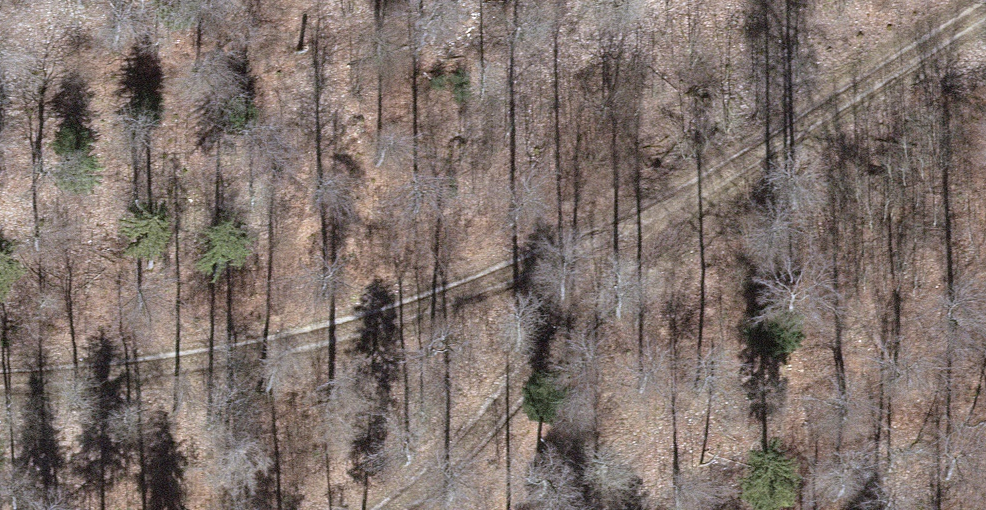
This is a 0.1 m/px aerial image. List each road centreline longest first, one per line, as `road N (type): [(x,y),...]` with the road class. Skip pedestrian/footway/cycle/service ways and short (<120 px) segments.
road 1 (track): [(0,383),(411,335),(793,143),(985,19)]
road 2 (track): [(639,220),(555,358),(451,464),(388,509)]

